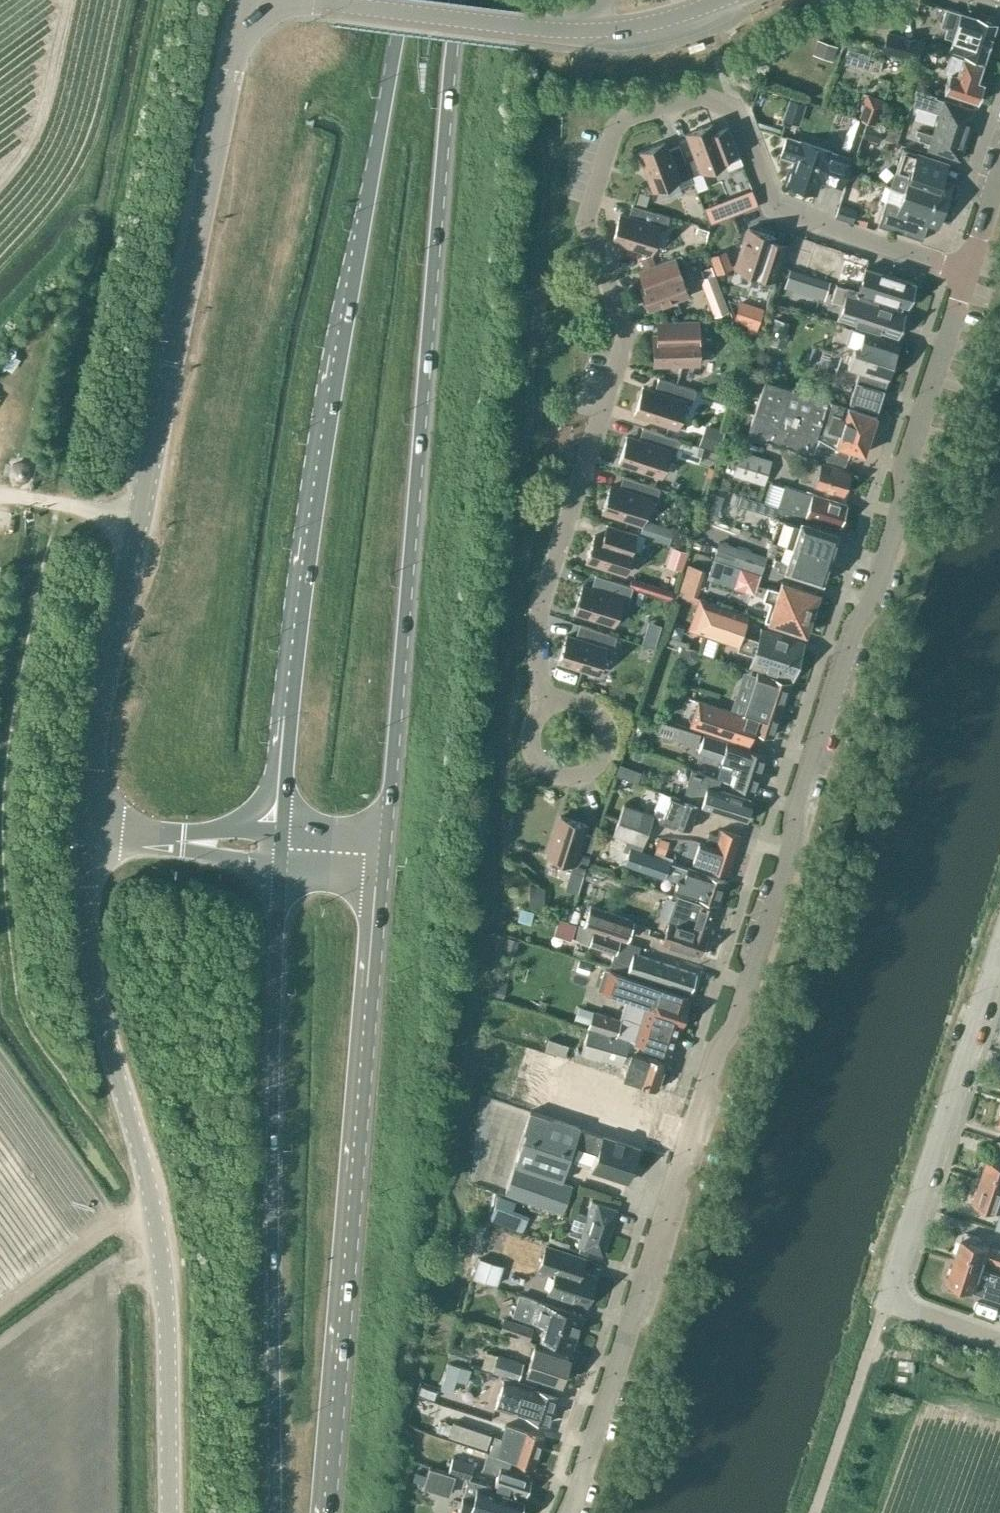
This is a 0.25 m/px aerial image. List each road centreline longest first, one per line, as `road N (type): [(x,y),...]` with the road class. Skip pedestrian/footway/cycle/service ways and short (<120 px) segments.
road 1 (unclassified): [(569,1512),(856,621),(900,509),(905,466),(967,272)]
road 2 (residential): [(555,701),(538,673),(539,606),(625,343),(587,208),(619,123),(692,98),(718,102),(736,115),(776,209),(967,272)]
road 3 (primary): [(384,857),(457,0)]
road 4 (tertiary): [(88,831),(101,708),(248,0)]
road 5 (primary): [(402,0),(304,578),(283,831)]
road 6 (unclassified): [(170,1512),(164,1268),(96,992),(88,831)]
road 7 (primary): [(330,1512),(384,857)]
road 8 (primary): [(280,867),(275,1512)]
road 9 (residential): [(885,1300),(999,954)]
road 10 (tertiary): [(596,30),(301,0)]
road 11 (residential): [(567,699),(589,705),(607,735),(593,767),(571,775),(547,769),(532,751),(536,716),(555,701)]
road 12 (tertiary): [(596,30),(721,0)]
road 13 (residential): [(885,1300),(999,1340)]

